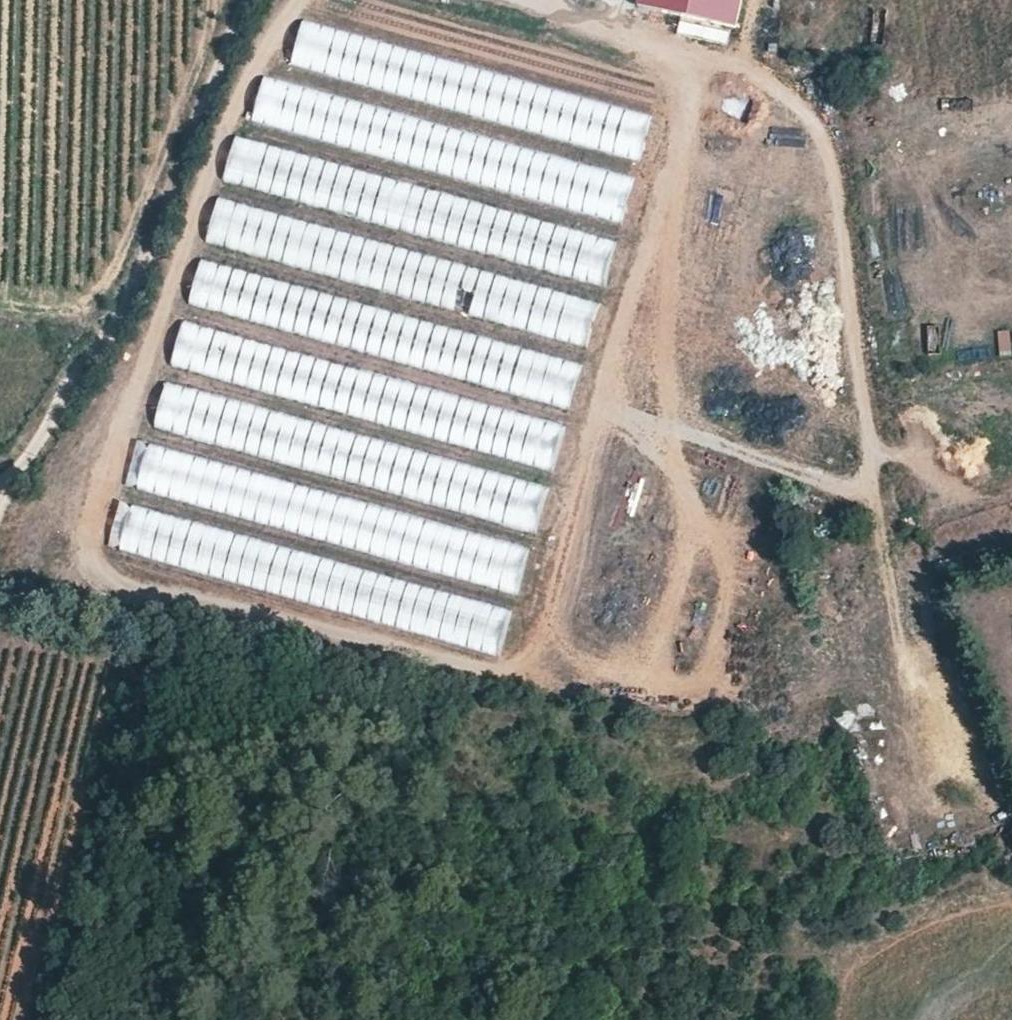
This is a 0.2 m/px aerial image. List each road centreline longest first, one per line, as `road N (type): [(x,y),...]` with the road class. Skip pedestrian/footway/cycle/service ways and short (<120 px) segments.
road 1 (track): [(0,516),(254,0)]

